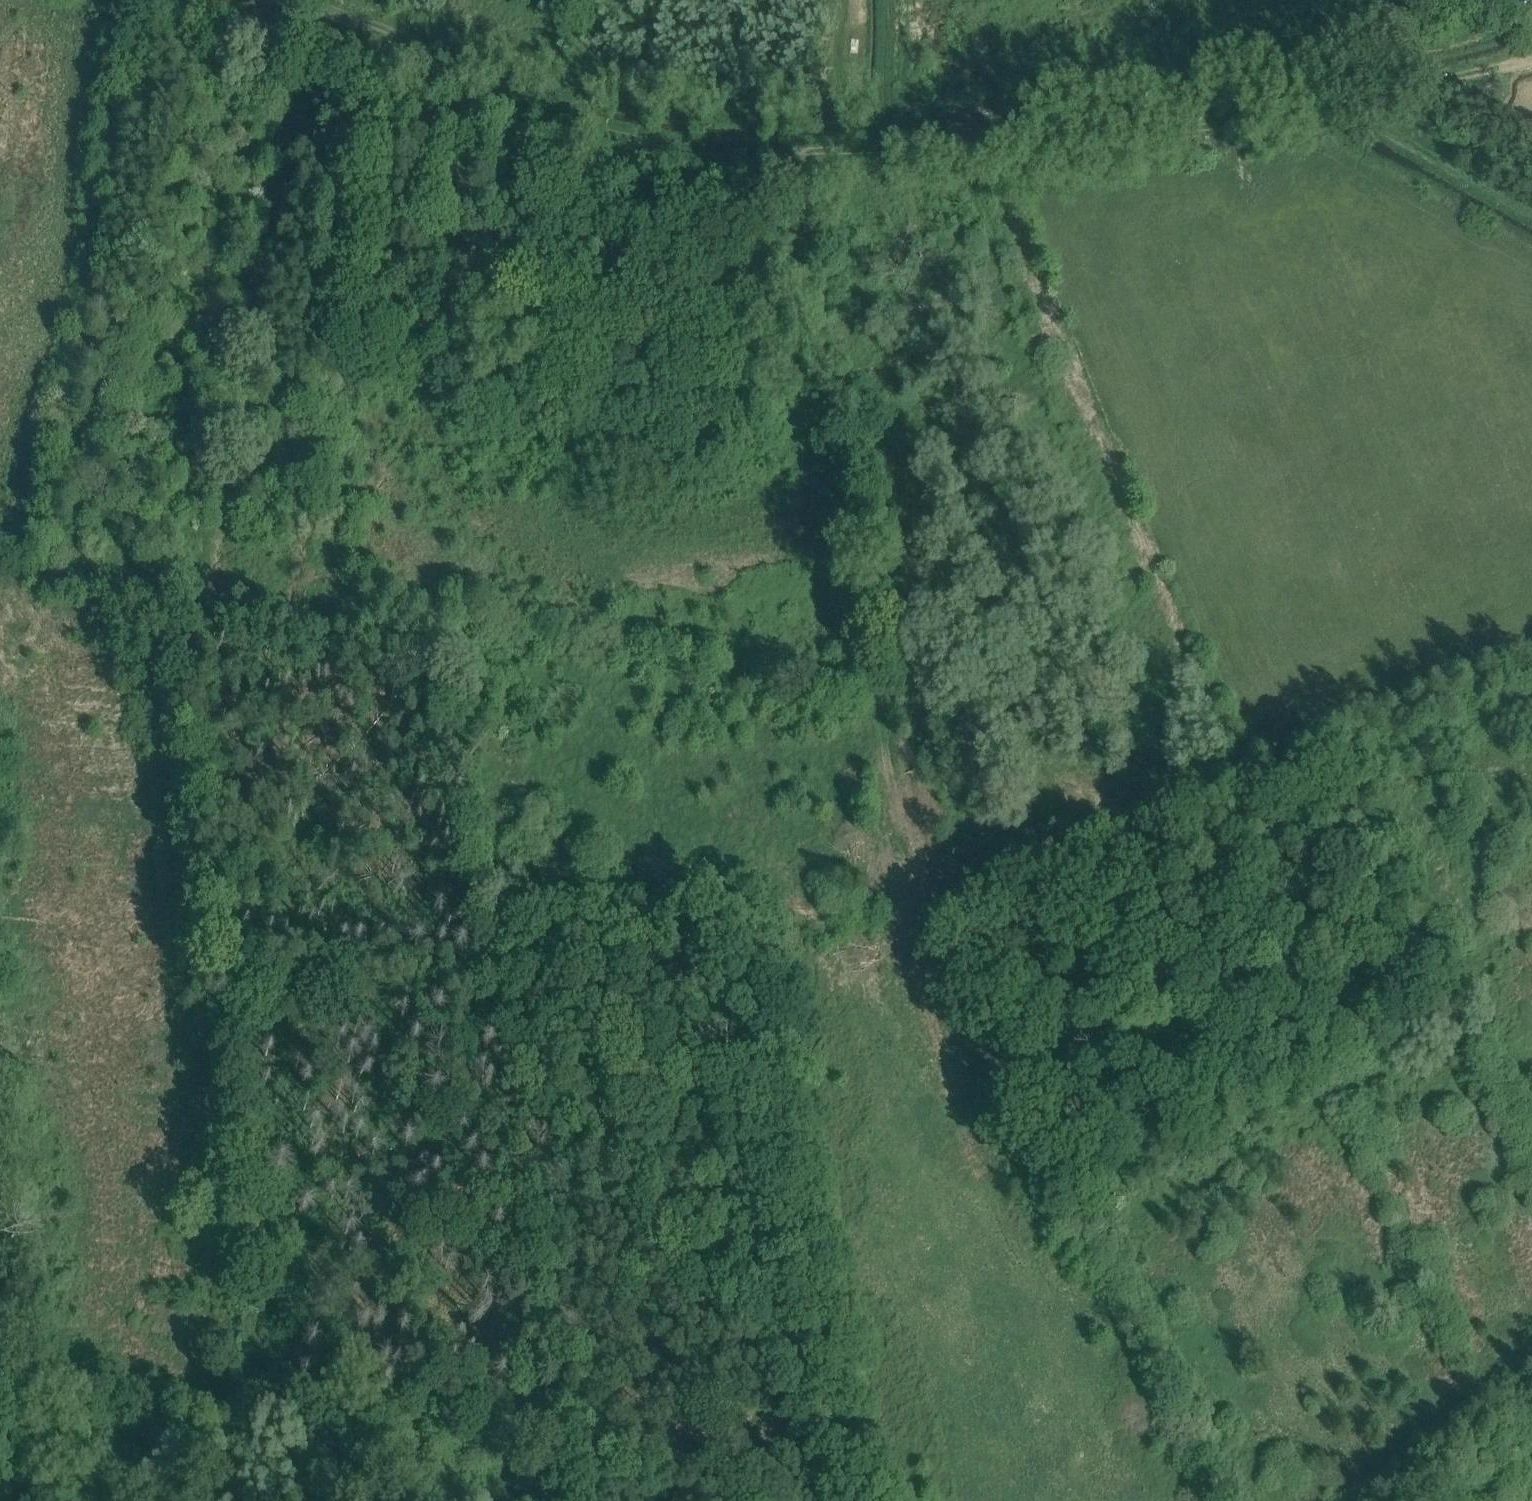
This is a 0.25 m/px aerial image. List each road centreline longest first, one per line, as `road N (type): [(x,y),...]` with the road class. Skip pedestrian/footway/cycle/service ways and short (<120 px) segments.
road 1 (track): [(1531,61),(1336,111),(1071,147),(806,157),(635,142),(414,95),(353,21),(289,0)]
road 2 (track): [(1358,105),(1531,207)]

